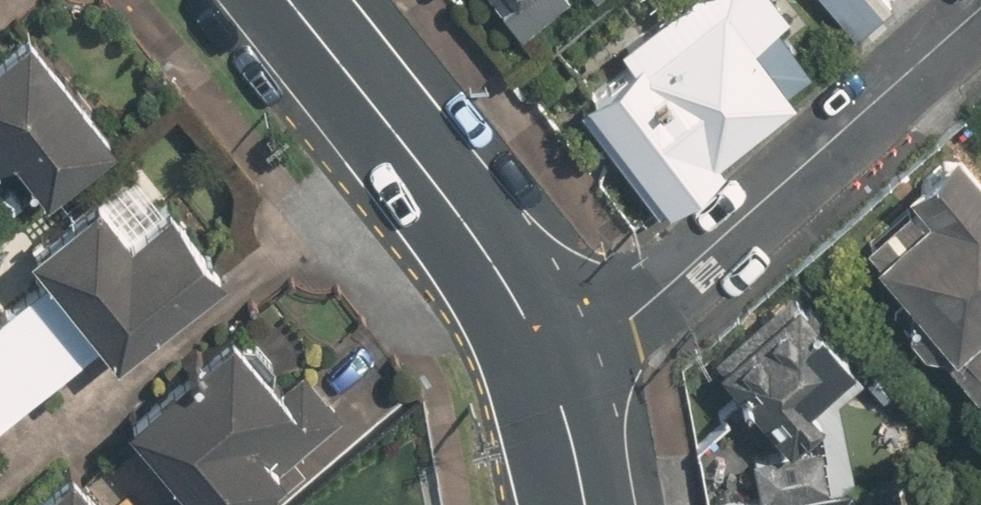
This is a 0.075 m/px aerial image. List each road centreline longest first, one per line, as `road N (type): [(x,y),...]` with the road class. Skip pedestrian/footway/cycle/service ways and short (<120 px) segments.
road 1 (residential): [(558,385),(980,8)]
road 2 (tertiary): [(293,0),(472,230),(558,385)]
road 3 (tertiary): [(558,385),(587,504)]

